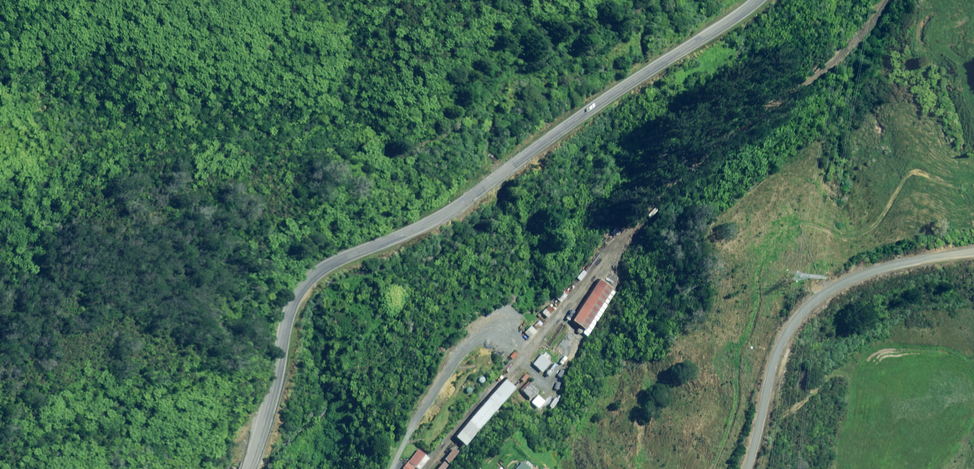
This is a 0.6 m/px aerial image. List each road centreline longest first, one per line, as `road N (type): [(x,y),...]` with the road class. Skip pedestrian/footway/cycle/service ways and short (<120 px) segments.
road 1 (tertiary): [(253,468),(301,304),(318,278),(459,208),(765,0)]
road 2 (unclassified): [(748,468),(778,351),(806,308),(866,274),(973,252)]

